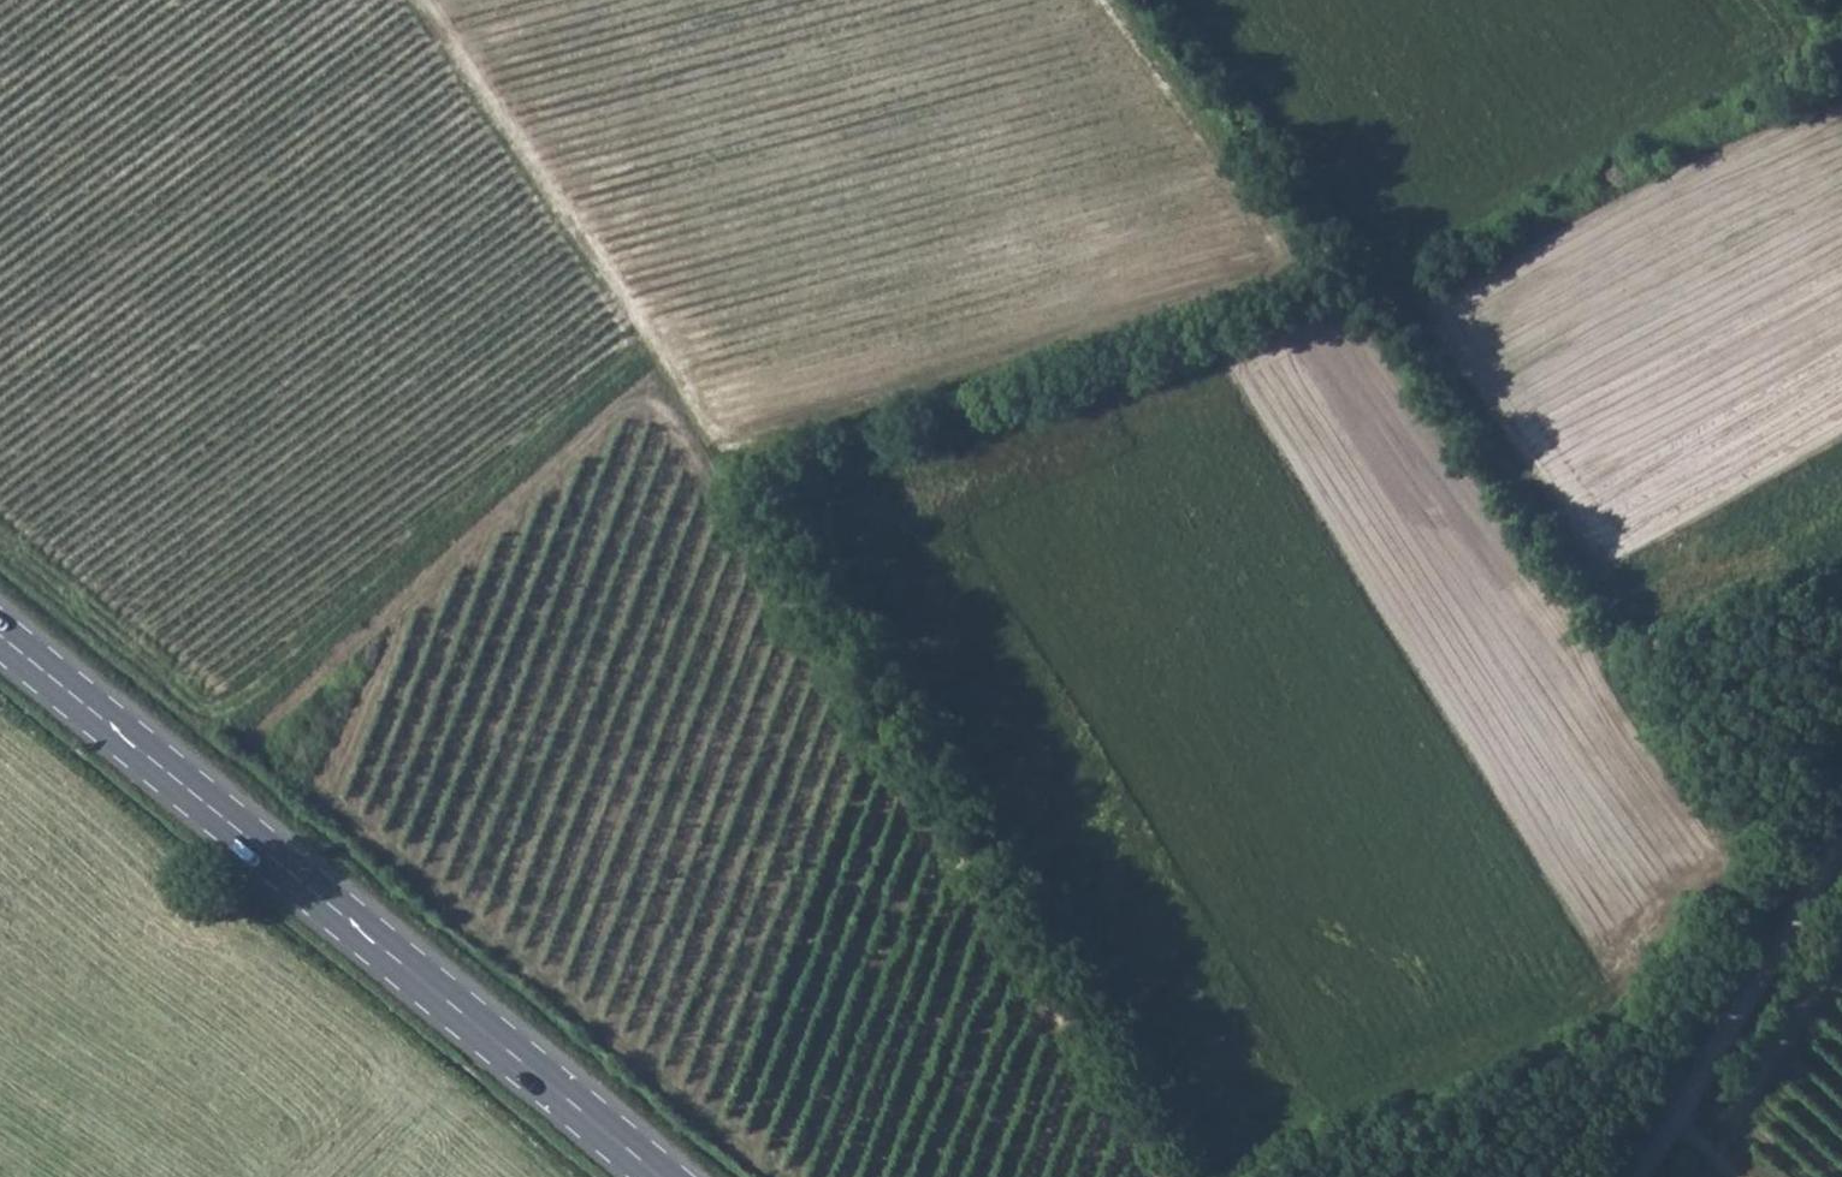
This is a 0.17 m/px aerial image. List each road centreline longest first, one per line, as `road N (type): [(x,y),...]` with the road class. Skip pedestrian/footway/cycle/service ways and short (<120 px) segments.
road 1 (primary): [(661,1176),(0,634)]
road 2 (unclassified): [(1649,1176),(1841,854)]

